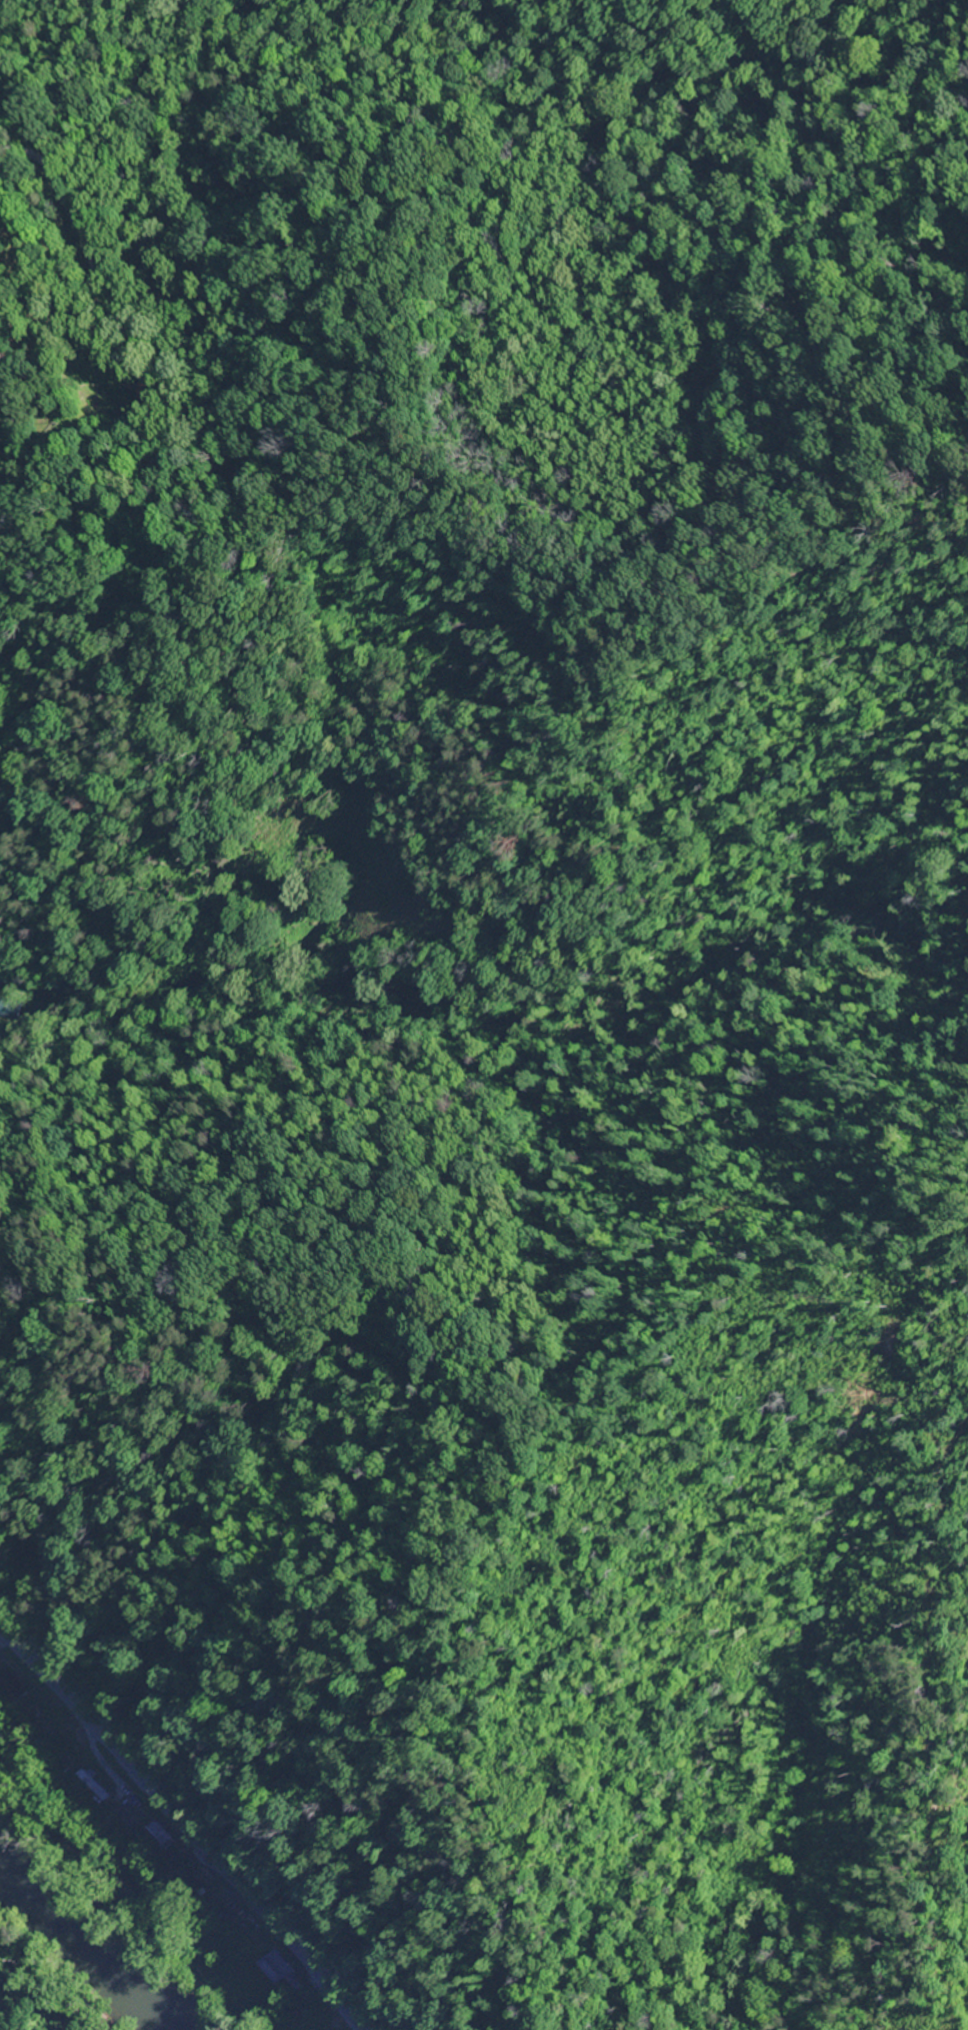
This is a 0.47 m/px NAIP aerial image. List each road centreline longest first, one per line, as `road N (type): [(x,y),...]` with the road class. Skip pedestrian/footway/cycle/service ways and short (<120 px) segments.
road 1 (residential): [(967,191),(852,245),(665,423),(599,446),(539,388),(494,285),(439,216),(406,203),(215,314),(166,317),(106,258),(0,97)]
road 2 (secondary): [(354,2029),(252,1907),(0,1637)]

